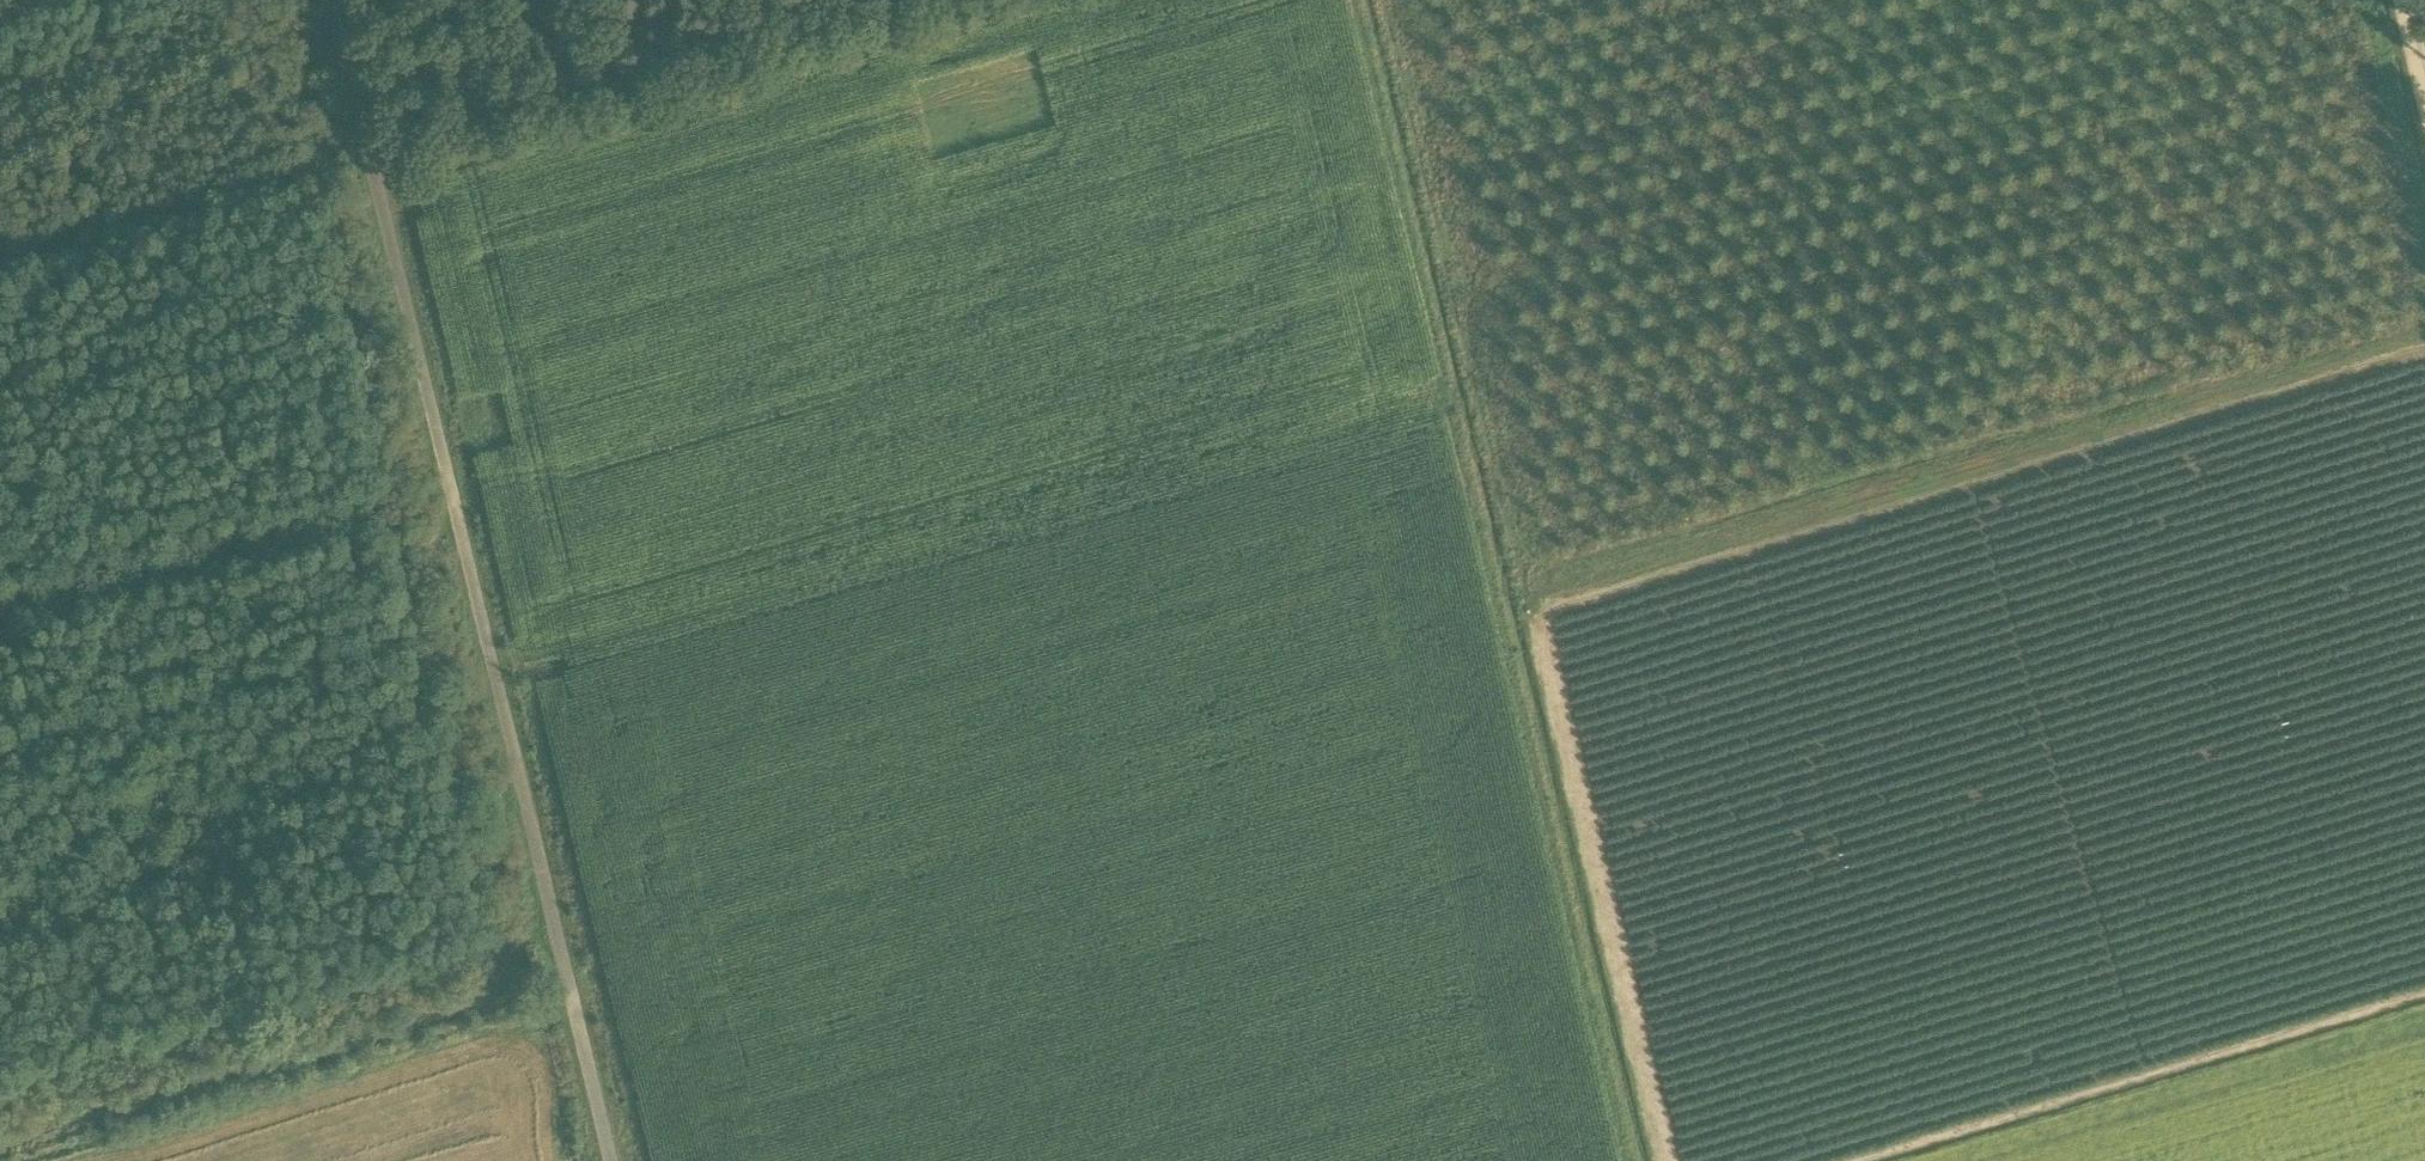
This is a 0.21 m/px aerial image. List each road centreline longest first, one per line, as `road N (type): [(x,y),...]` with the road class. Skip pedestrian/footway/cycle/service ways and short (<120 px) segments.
road 1 (unclassified): [(612,1160),(331,0)]

